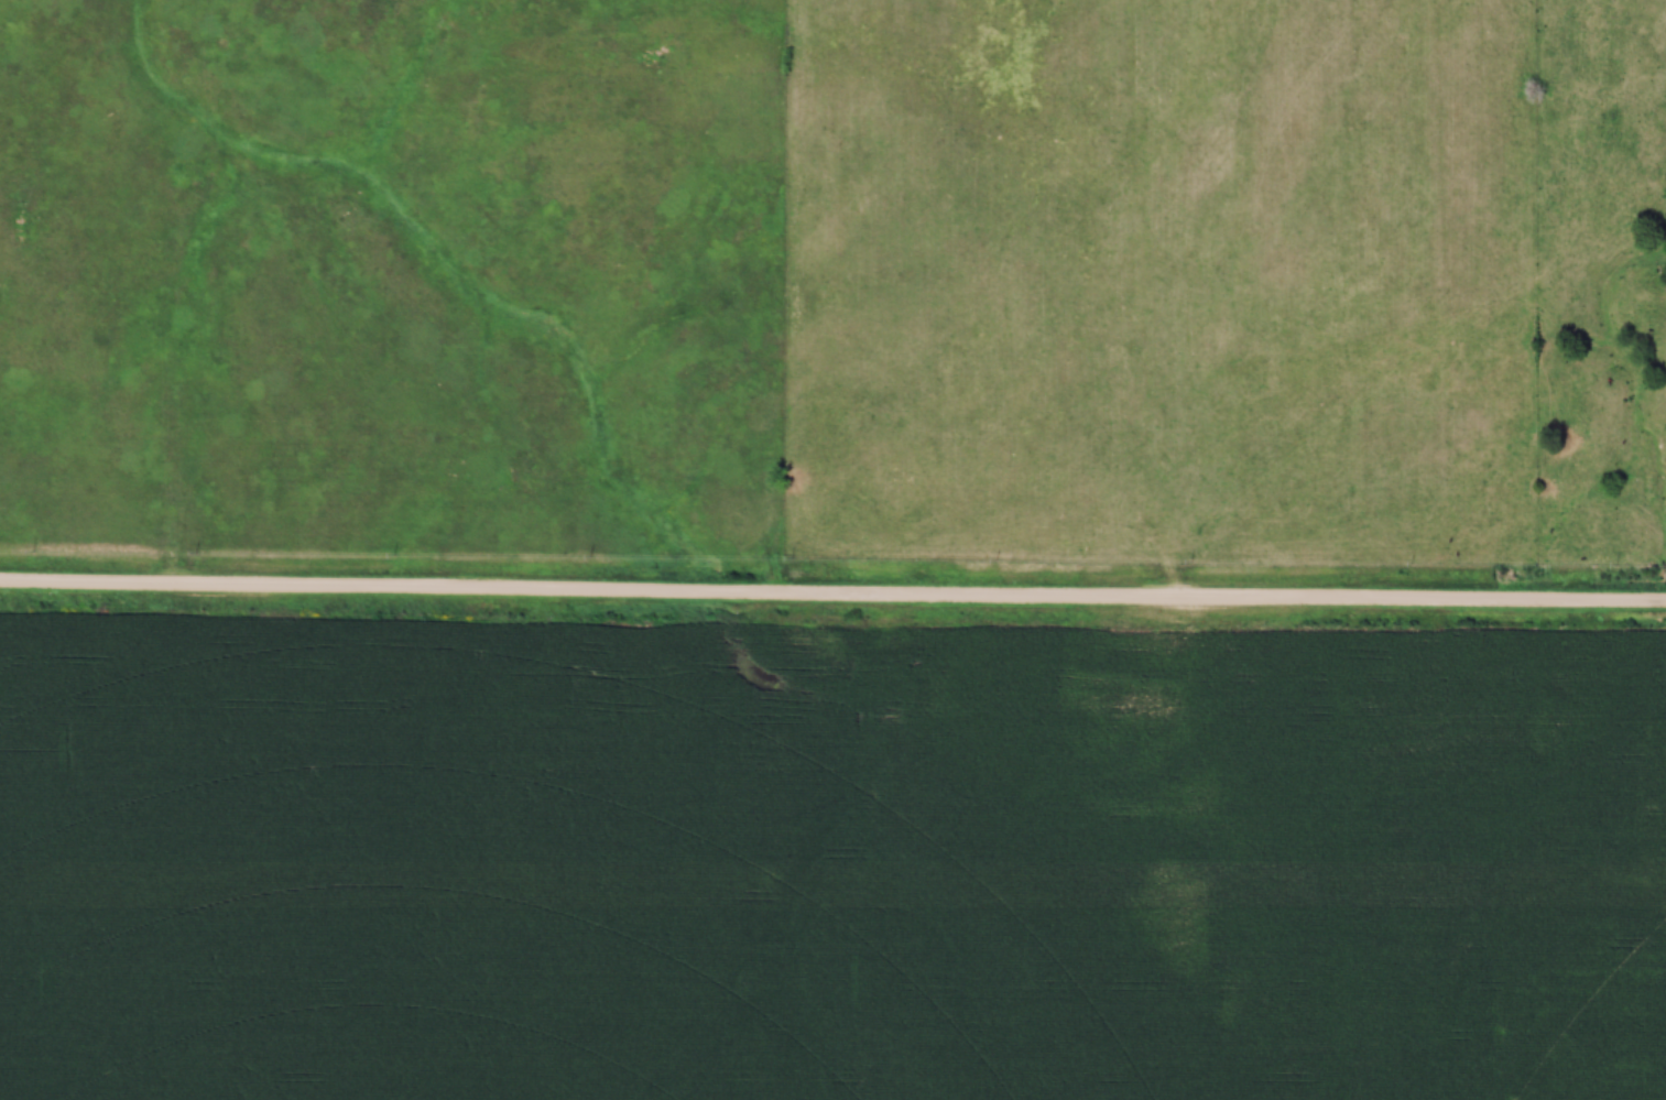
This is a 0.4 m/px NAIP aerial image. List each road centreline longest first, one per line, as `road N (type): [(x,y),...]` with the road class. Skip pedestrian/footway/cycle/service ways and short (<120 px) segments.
road 1 (residential): [(1665,609),(0,587)]

